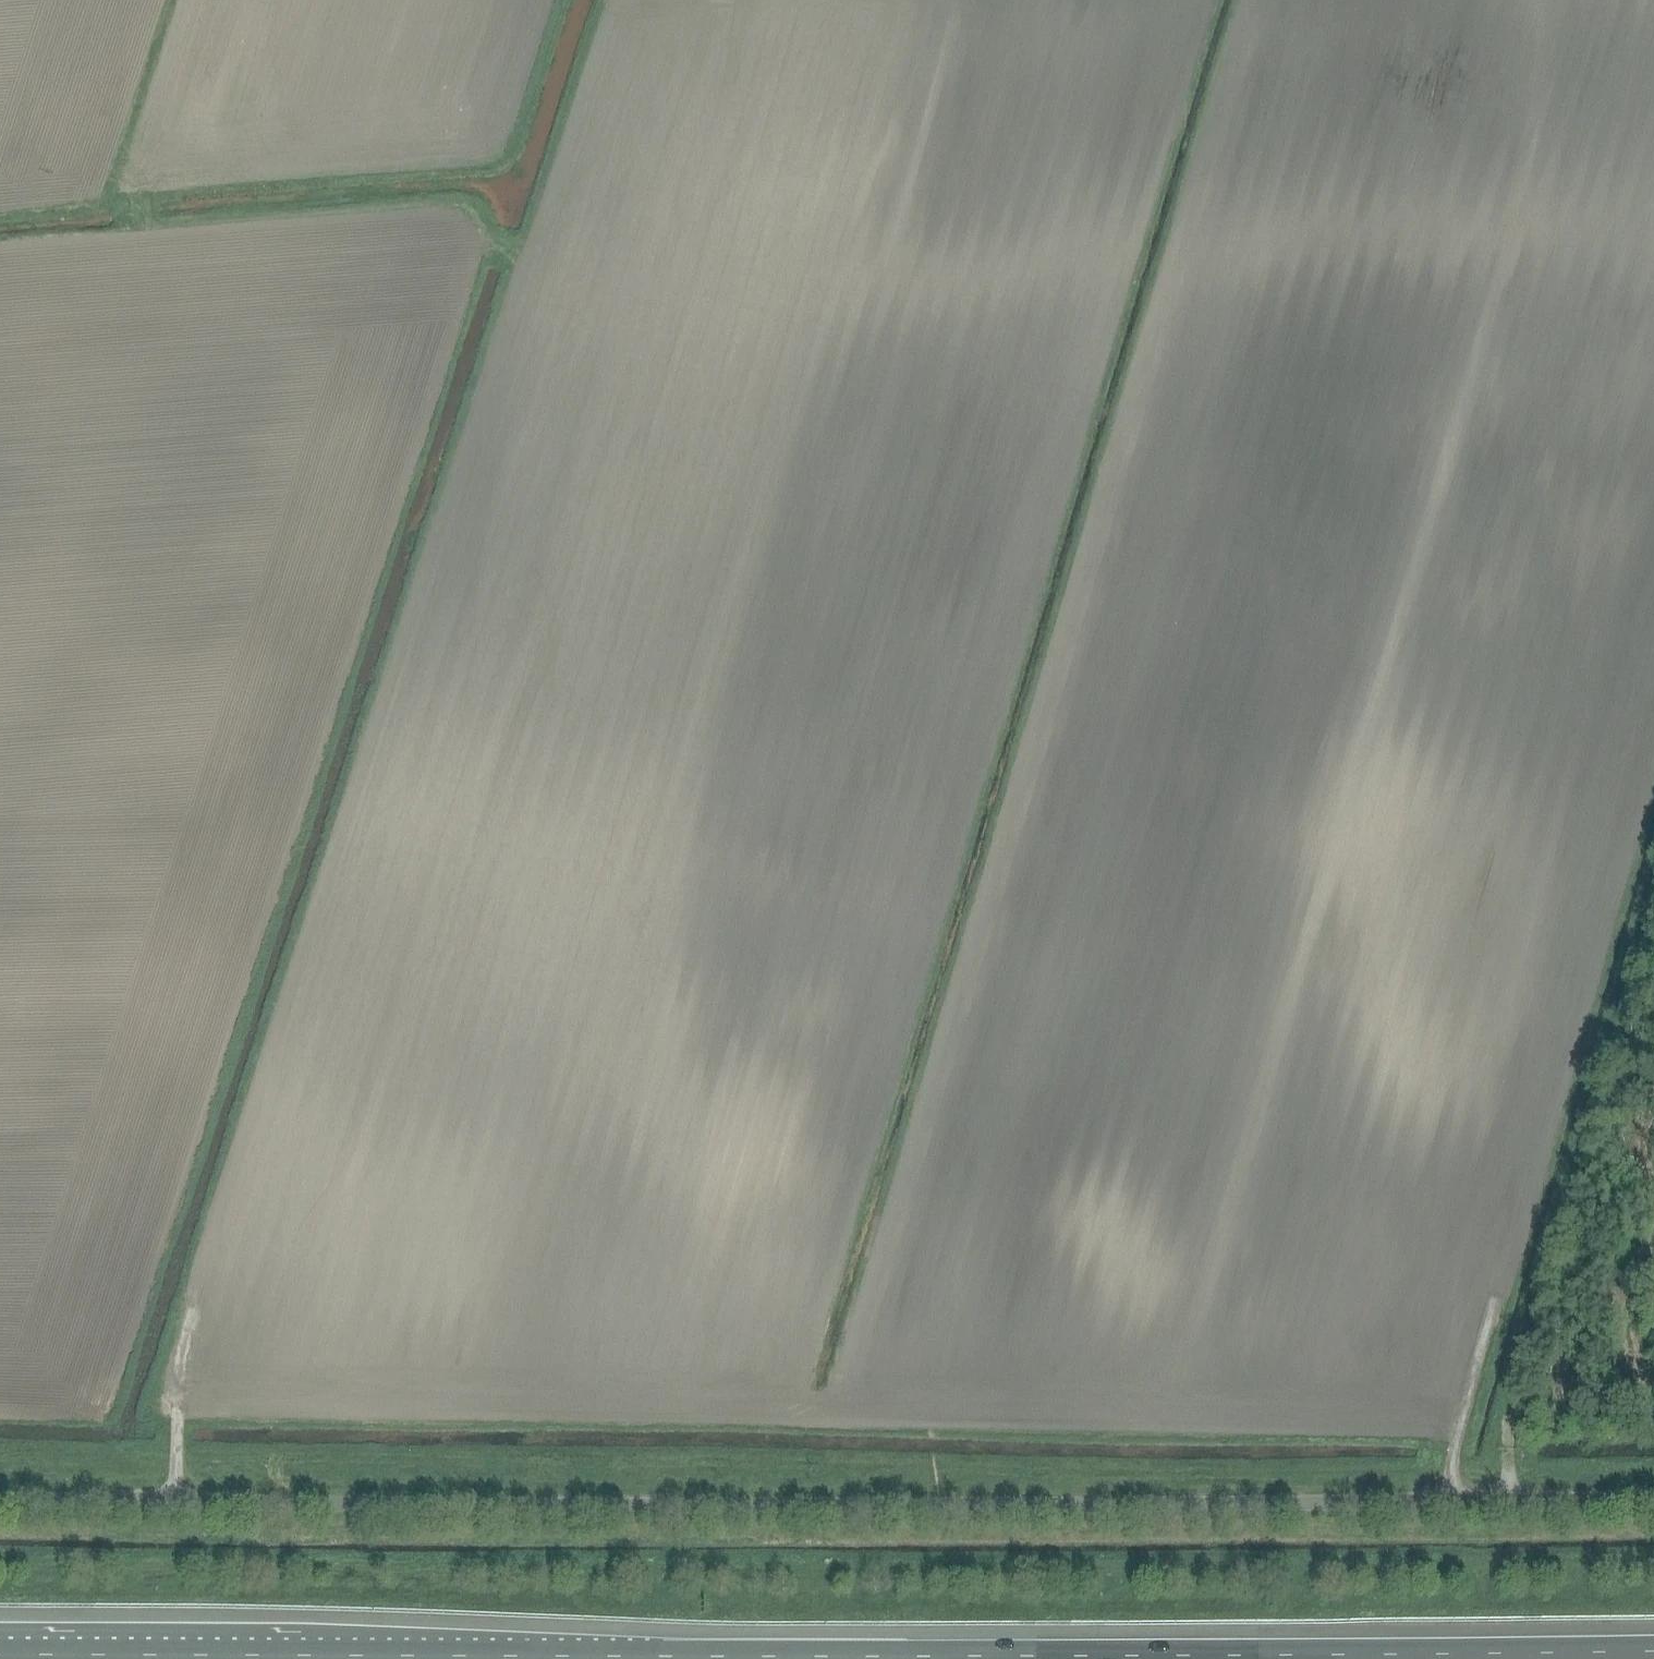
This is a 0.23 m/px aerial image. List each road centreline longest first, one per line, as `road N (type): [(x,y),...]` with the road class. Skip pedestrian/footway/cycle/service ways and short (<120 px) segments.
road 1 (unclassified): [(0,1486),(999,1506),(1653,1495)]
road 2 (motorway): [(1653,1641),(648,1655),(0,1652)]

